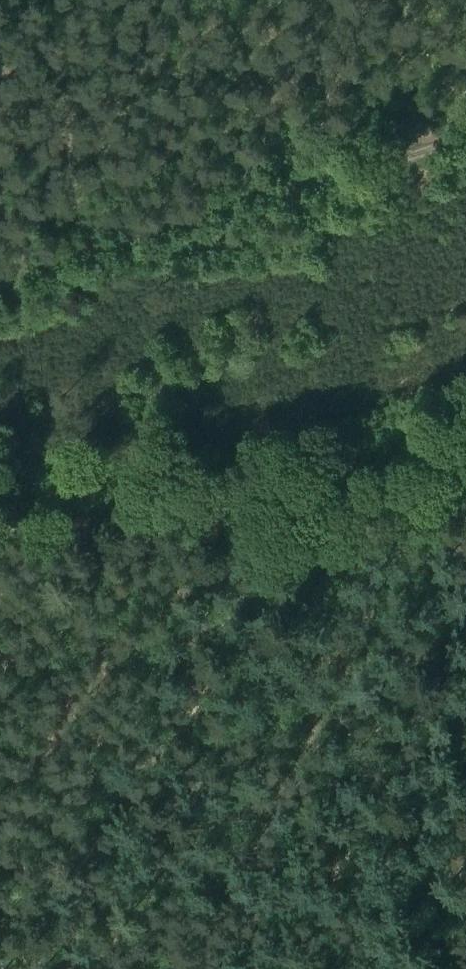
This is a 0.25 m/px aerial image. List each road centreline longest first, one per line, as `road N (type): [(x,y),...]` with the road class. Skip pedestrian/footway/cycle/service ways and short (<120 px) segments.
road 1 (track): [(0,281),(465,137)]
road 2 (track): [(0,534),(151,518),(404,535),(465,554)]

